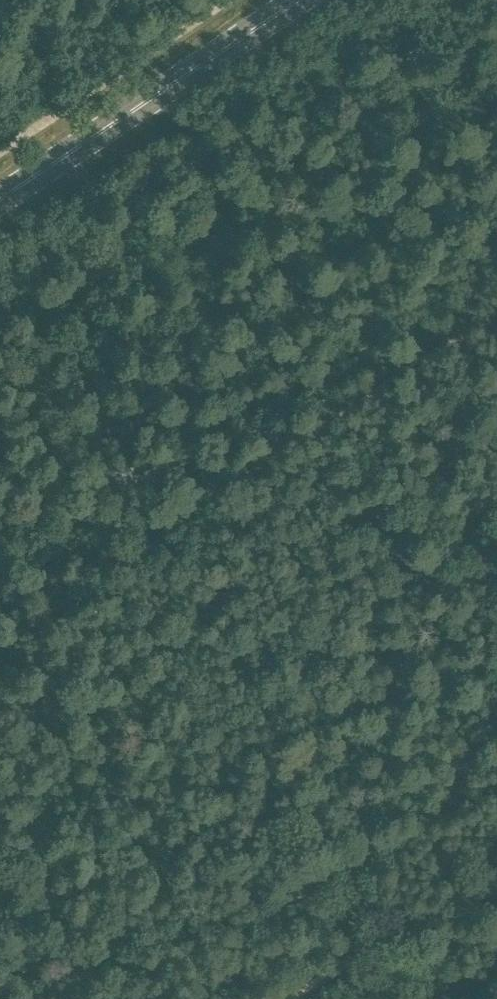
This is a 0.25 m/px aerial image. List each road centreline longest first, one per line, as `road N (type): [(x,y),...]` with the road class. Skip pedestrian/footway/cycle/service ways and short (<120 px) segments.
road 1 (track): [(0,647),(496,317)]
road 2 (primary): [(0,199),(298,0)]
road 3 (track): [(496,881),(295,998)]

